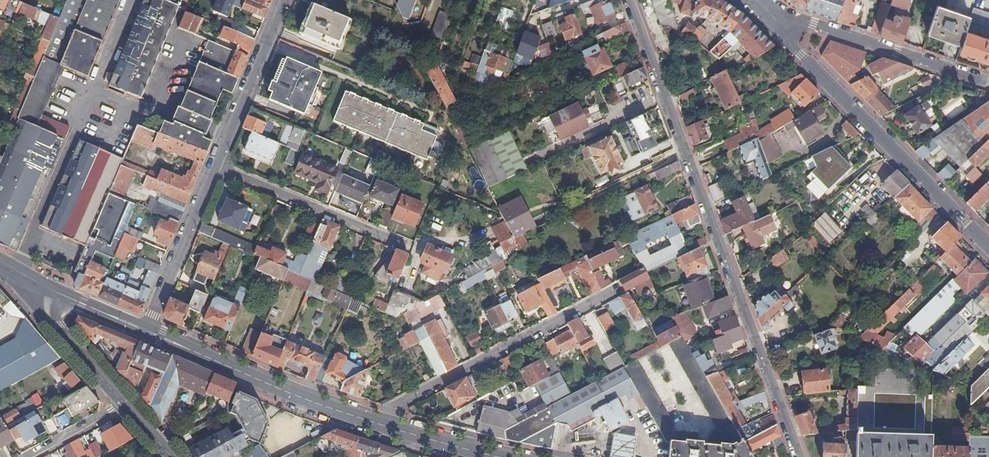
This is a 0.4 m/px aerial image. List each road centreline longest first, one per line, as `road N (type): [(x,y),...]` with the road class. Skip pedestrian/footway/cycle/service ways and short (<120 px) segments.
road 1 (residential): [(799,456),(630,0)]
road 2 (residential): [(755,0),(988,246)]
road 3 (residential): [(620,289),(371,423)]
road 4 (residential): [(988,84),(759,0)]
road 5 (secondary): [(371,423),(147,331)]
road 6 (residential): [(407,248),(215,167)]
road 7 (tertiary): [(285,0),(215,167)]
road 8 (tertiary): [(215,167),(147,331)]
road 9 (residential): [(124,403),(55,325),(49,290)]
road 10 (secondary): [(491,456),(371,423)]

